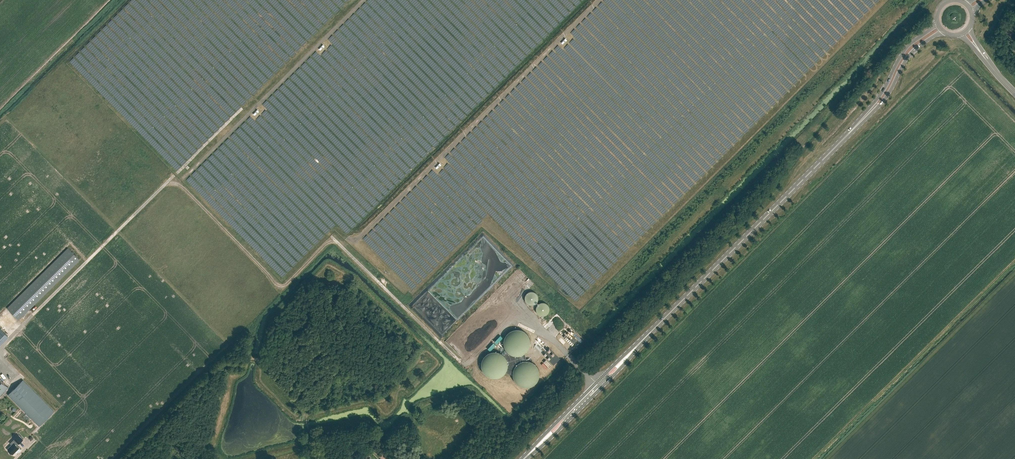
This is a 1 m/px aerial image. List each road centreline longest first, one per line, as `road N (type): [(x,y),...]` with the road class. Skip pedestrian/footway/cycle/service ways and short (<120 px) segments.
road 1 (primary): [(524,458),(827,156)]
road 2 (track): [(598,0),(359,237)]
road 3 (track): [(189,172),(363,0)]
road 4 (primary): [(936,19),(904,49),(876,100),(827,156)]
road 5 (primary): [(827,156),(883,101),(911,54),(943,31)]

